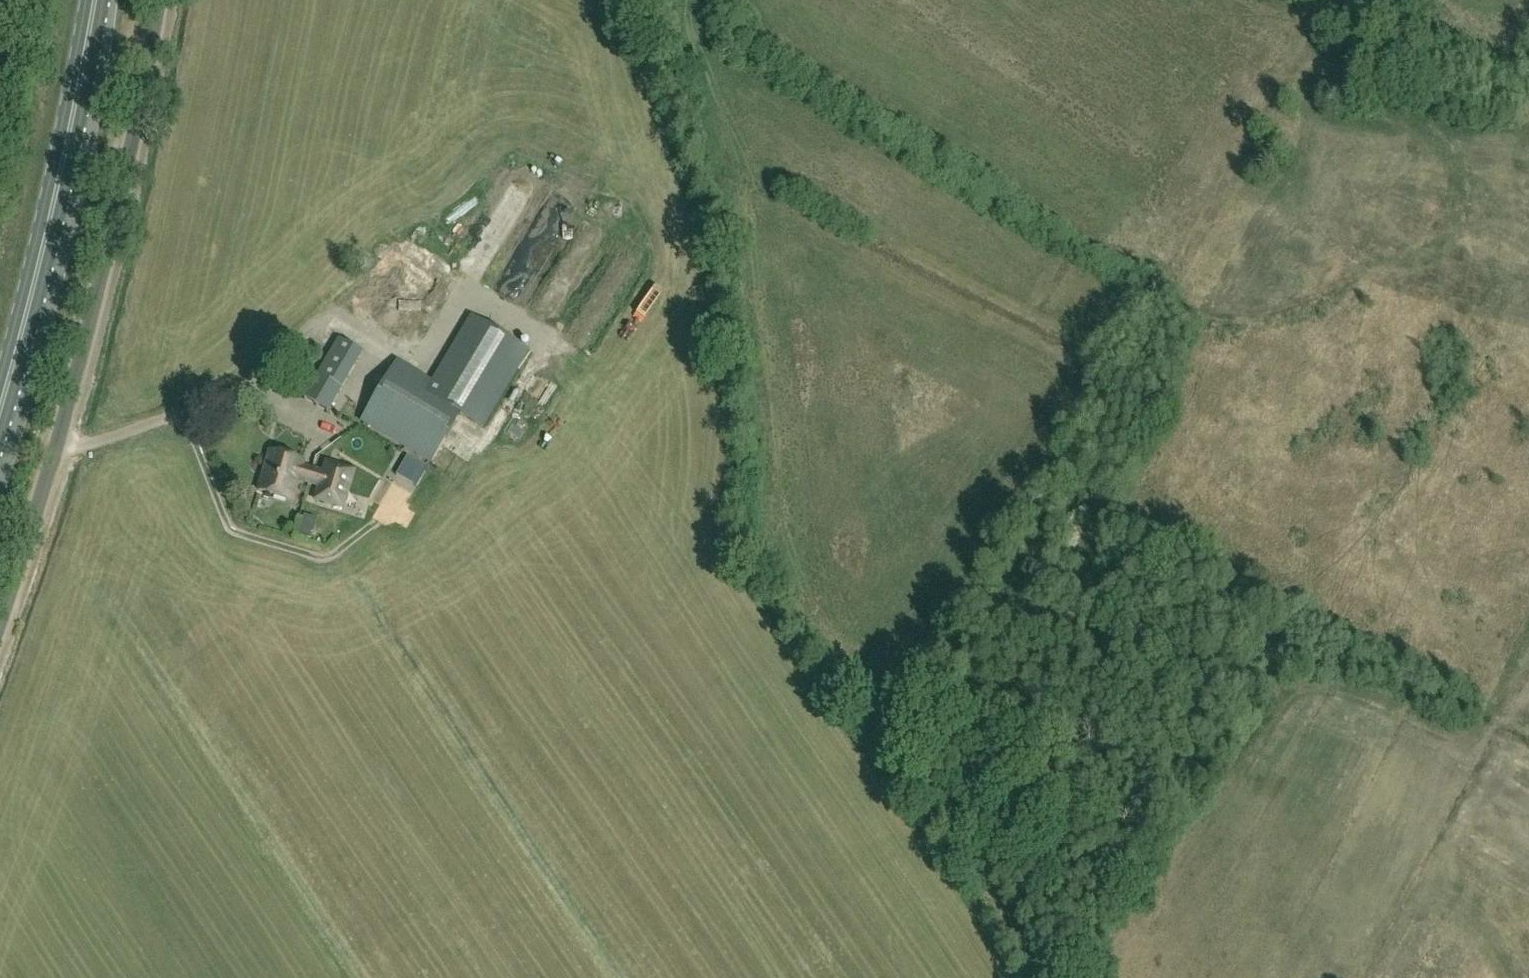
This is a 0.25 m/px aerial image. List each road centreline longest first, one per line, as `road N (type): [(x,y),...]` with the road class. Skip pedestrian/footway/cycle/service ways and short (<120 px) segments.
road 1 (unclassified): [(0,629),(83,370),(142,115),(160,0)]
road 2 (primary): [(0,416),(96,0)]

